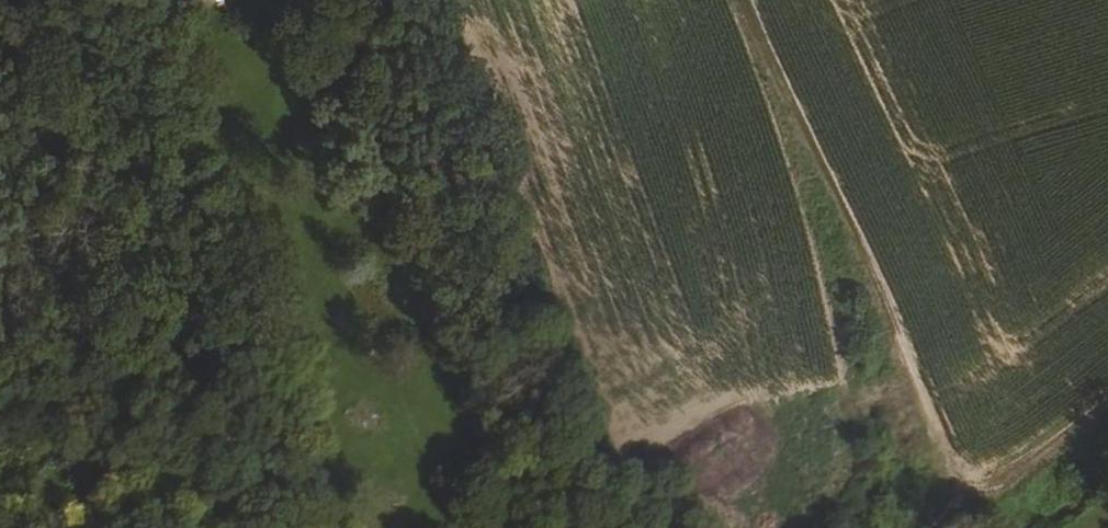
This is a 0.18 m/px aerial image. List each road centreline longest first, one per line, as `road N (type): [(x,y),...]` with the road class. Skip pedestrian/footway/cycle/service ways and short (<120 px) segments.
road 1 (track): [(761,0),(884,321),(900,415),(878,527)]

